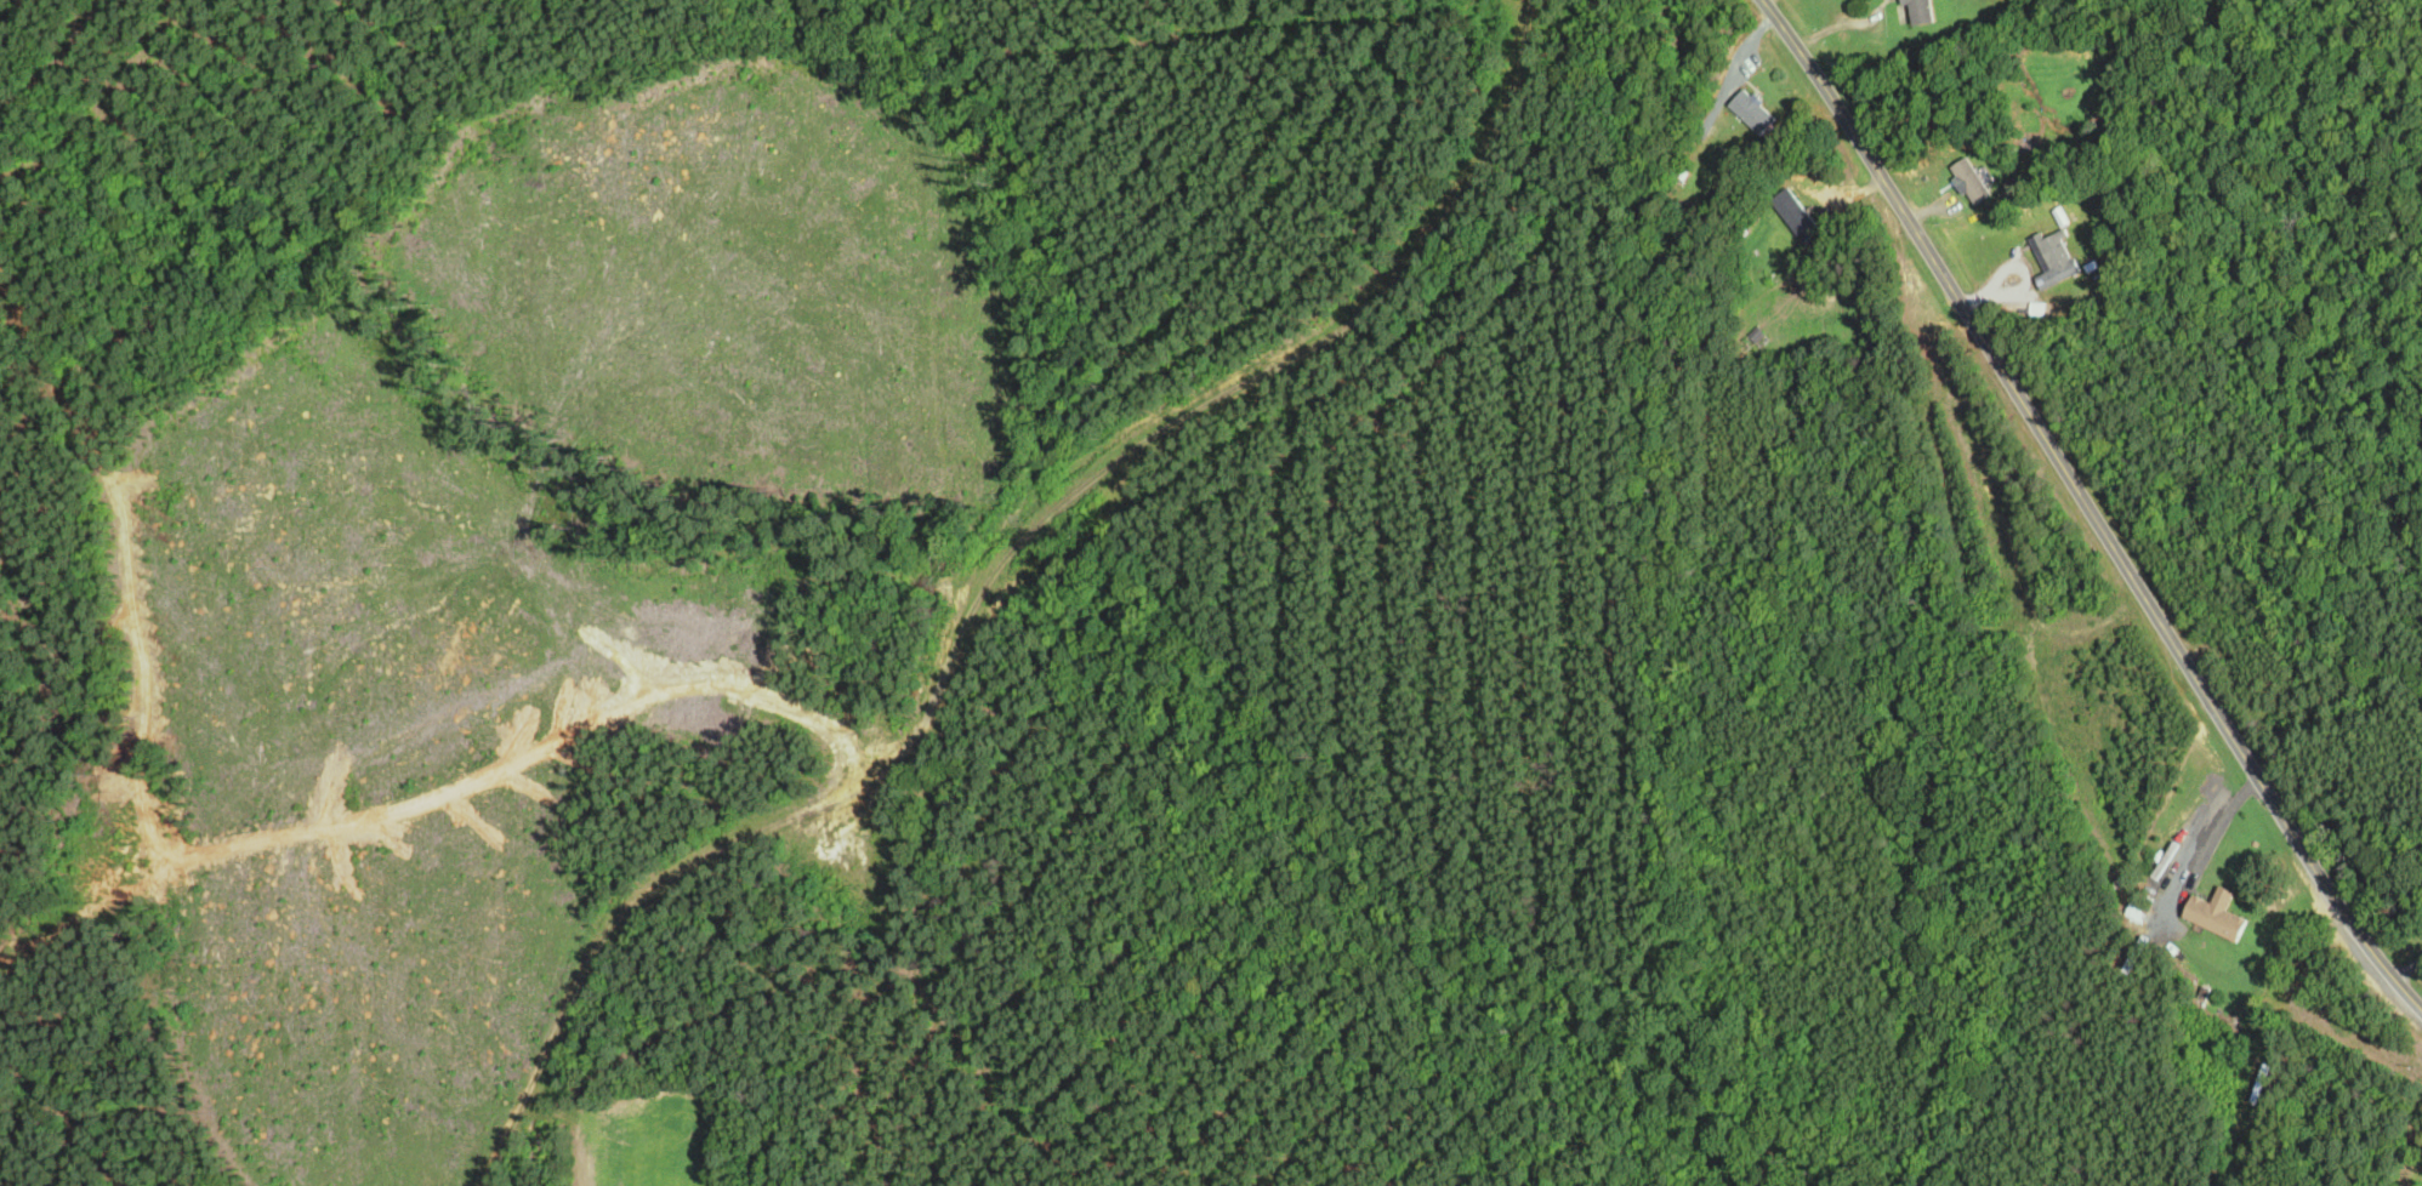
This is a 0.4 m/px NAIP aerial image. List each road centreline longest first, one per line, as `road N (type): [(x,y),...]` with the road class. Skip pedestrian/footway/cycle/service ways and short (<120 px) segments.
road 1 (residential): [(2421,1010),(2314,866),(1765,0)]

